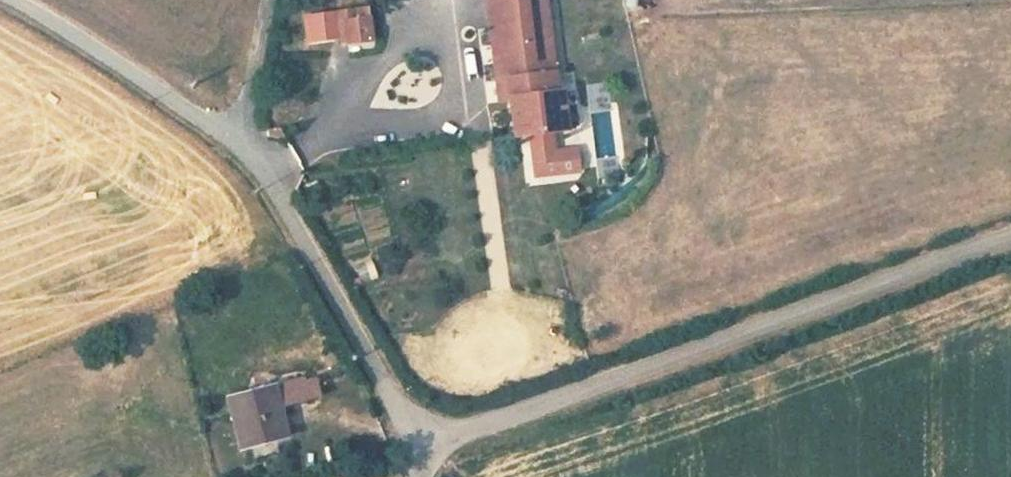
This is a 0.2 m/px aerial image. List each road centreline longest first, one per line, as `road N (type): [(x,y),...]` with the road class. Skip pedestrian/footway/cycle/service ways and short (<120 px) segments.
road 1 (unclassified): [(422,444),(1010,236)]
road 2 (residential): [(422,444),(315,250),(240,142)]
road 3 (residential): [(240,142),(15,0)]
road 4 (residential): [(240,142),(273,0)]

